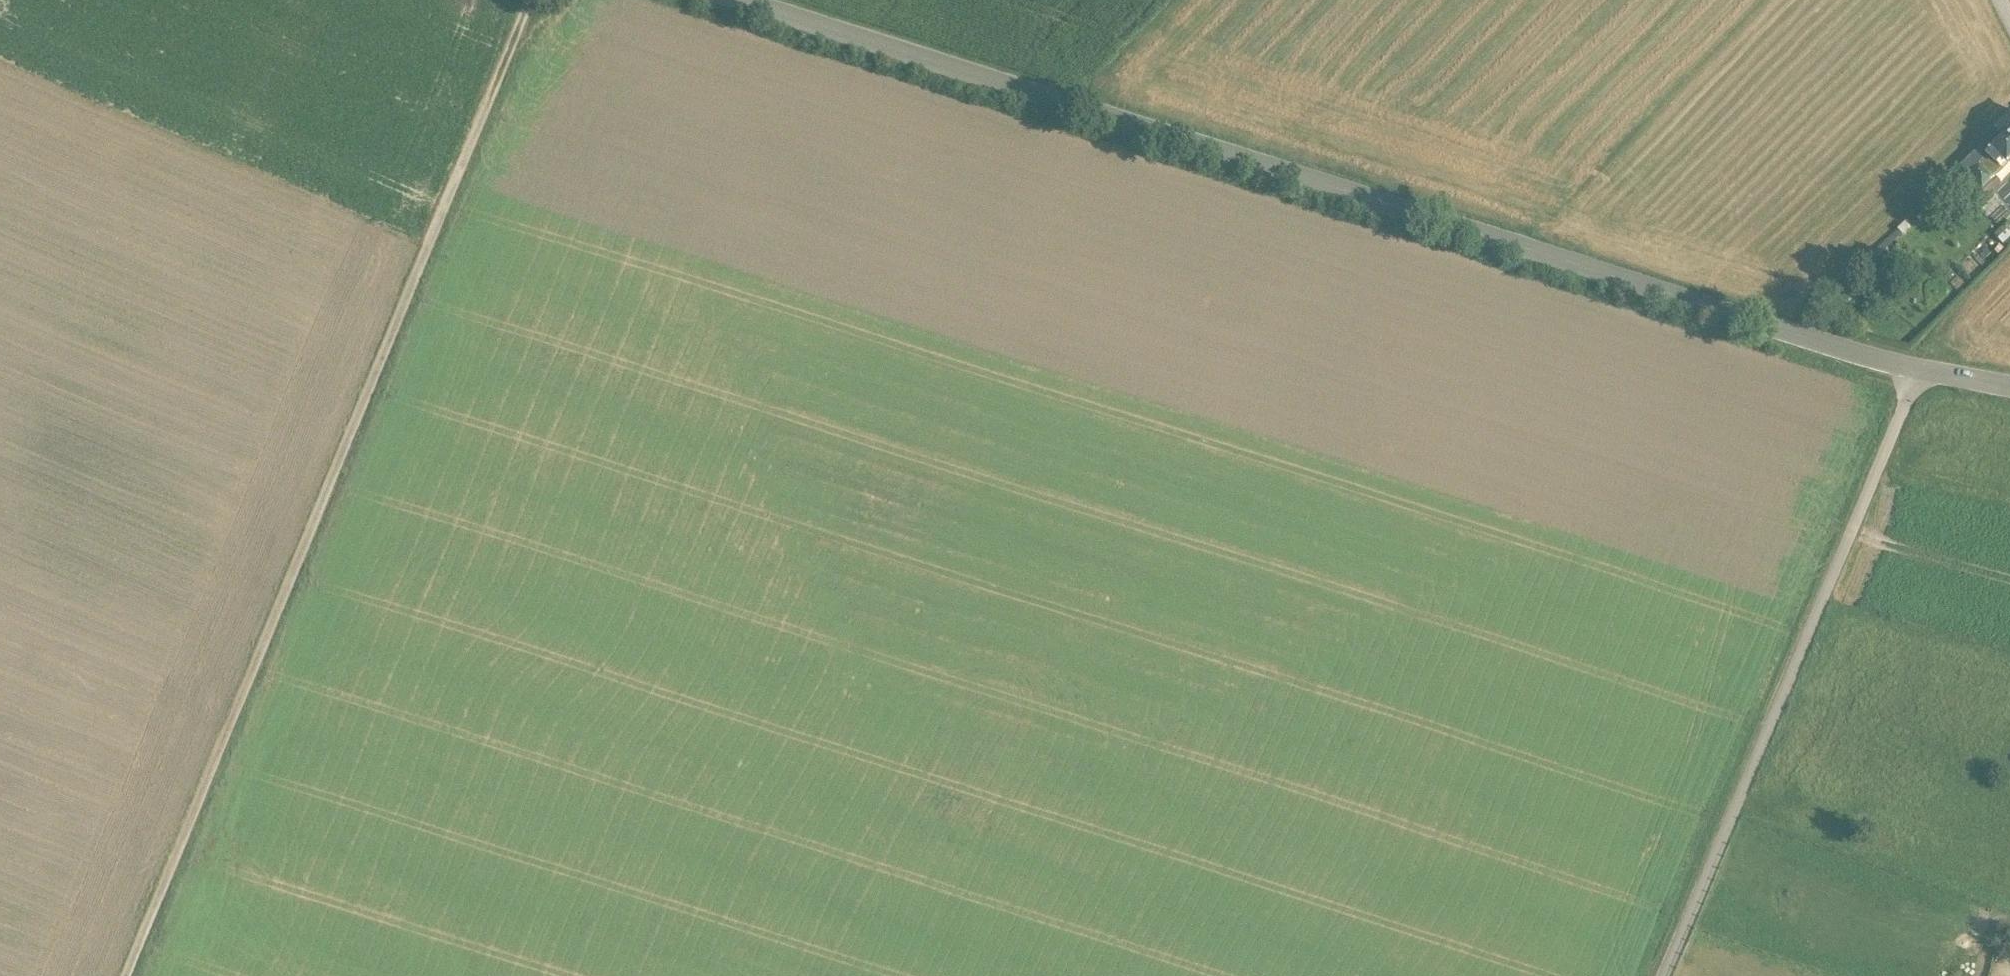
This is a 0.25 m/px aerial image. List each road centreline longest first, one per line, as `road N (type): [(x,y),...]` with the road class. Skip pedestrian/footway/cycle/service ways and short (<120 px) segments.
road 1 (unclassified): [(728,0),(1751,323),(2009,388)]
road 2 (track): [(131,975),(526,0)]
road 3 (track): [(1668,975),(1917,368)]

